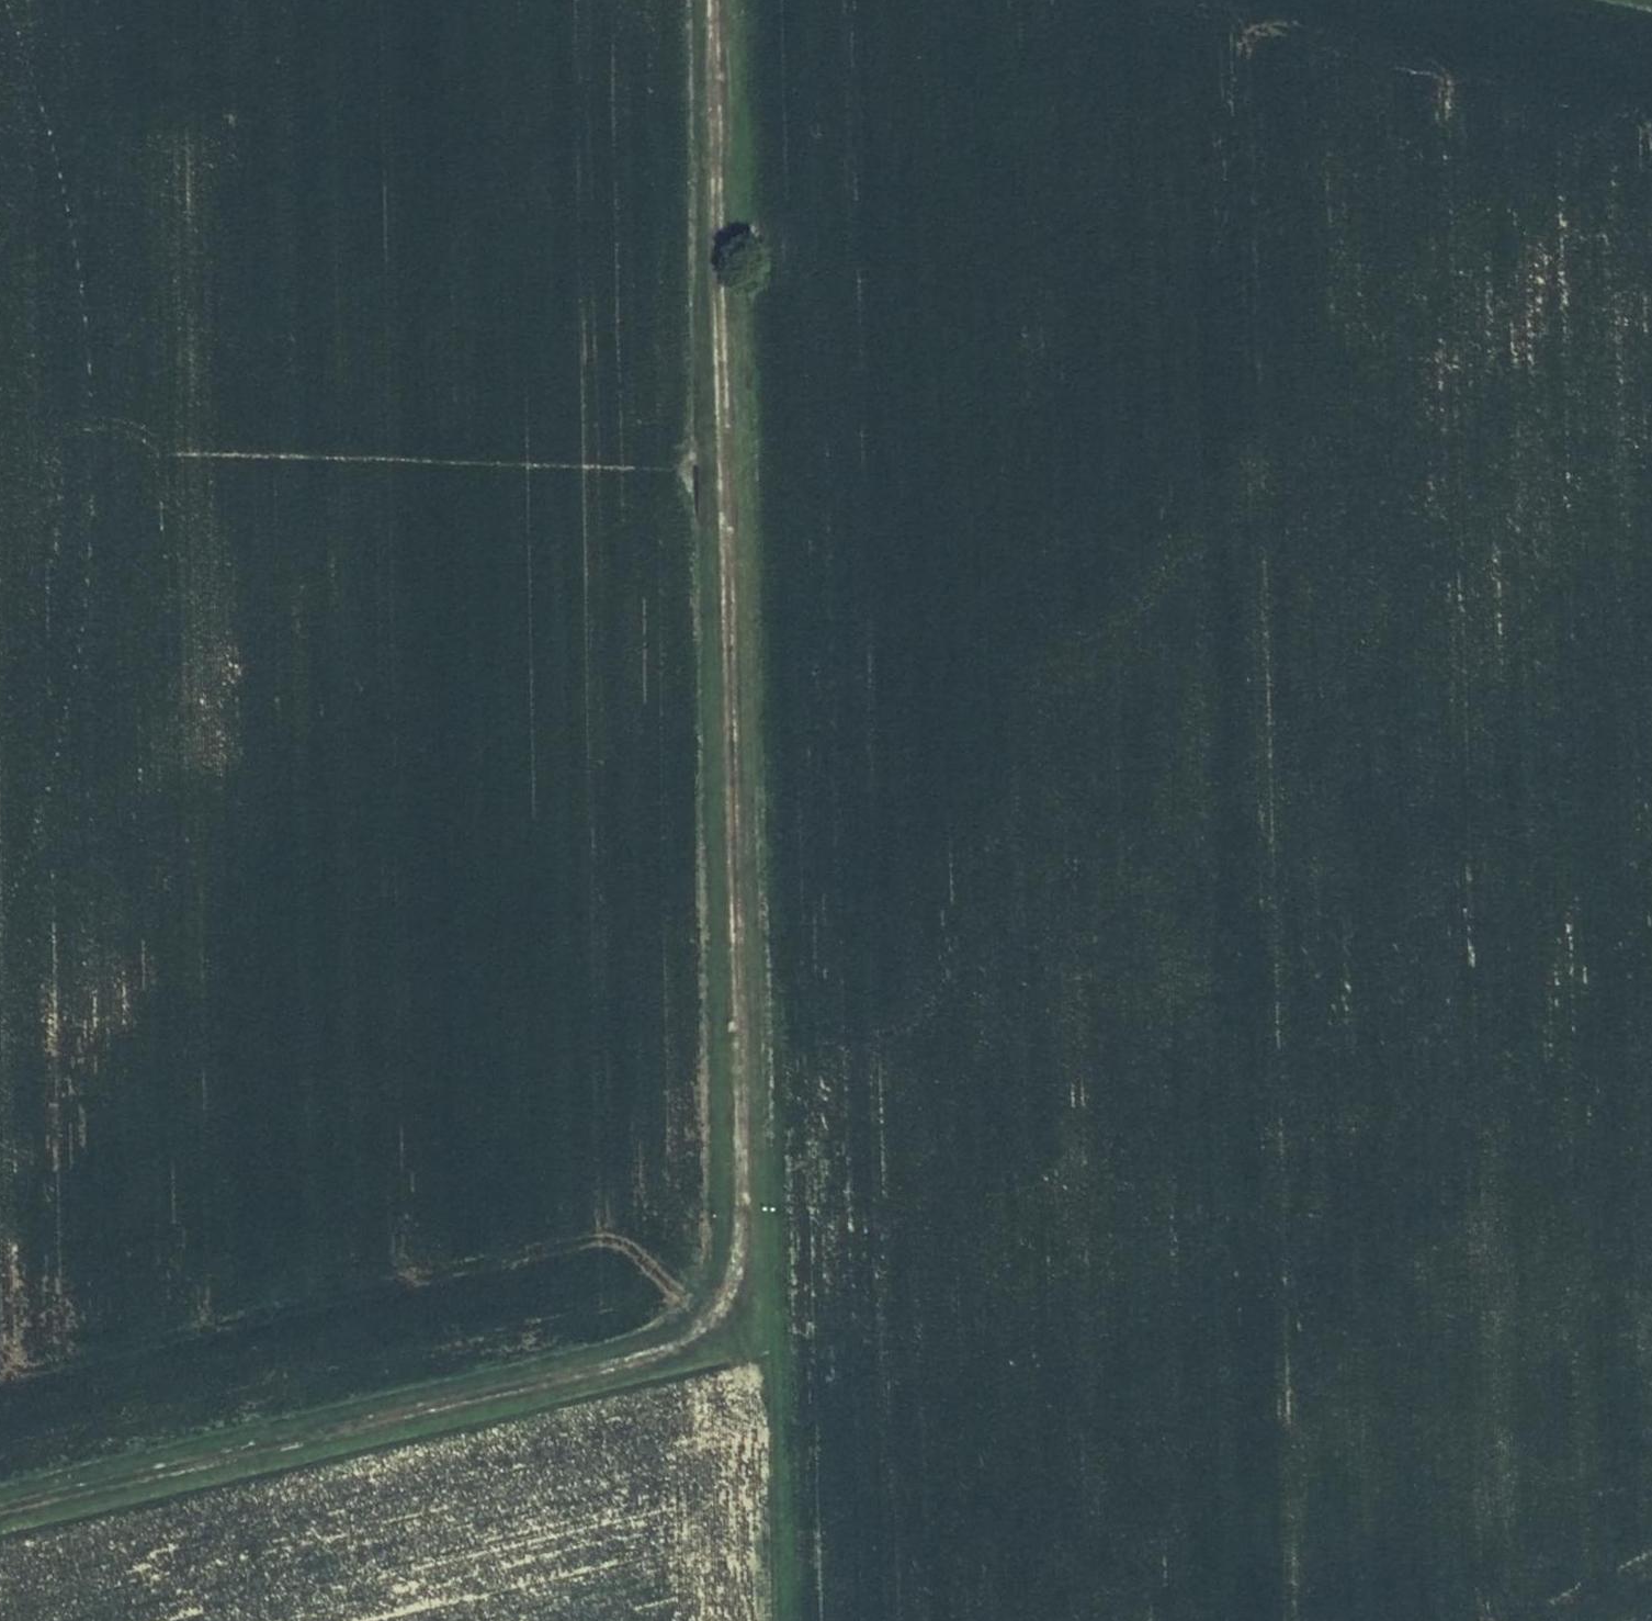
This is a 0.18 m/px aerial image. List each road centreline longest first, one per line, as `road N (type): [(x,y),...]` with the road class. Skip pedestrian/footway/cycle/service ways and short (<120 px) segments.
road 1 (track): [(712,0),(747,1197),(729,1281),(666,1355),(0,1512)]

